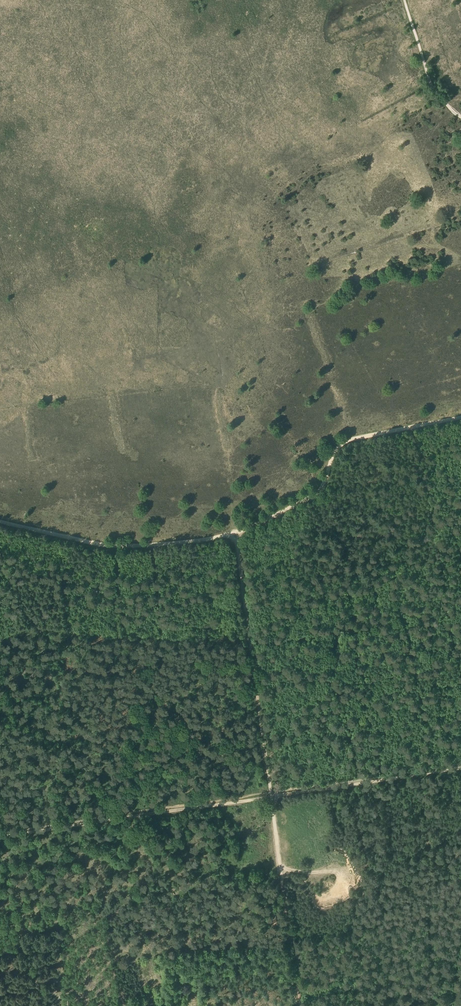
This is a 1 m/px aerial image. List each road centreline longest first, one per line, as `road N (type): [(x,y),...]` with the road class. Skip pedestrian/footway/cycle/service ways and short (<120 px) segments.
road 1 (track): [(460,418),(349,440),(334,452),(318,493),(235,534),(120,547),(0,522)]
road 2 (track): [(460,767),(98,822)]
road 3 (track): [(271,792),(235,534)]
road 4 (track): [(302,1005),(284,870)]
road 5 (track): [(460,117),(432,86),(404,0)]

